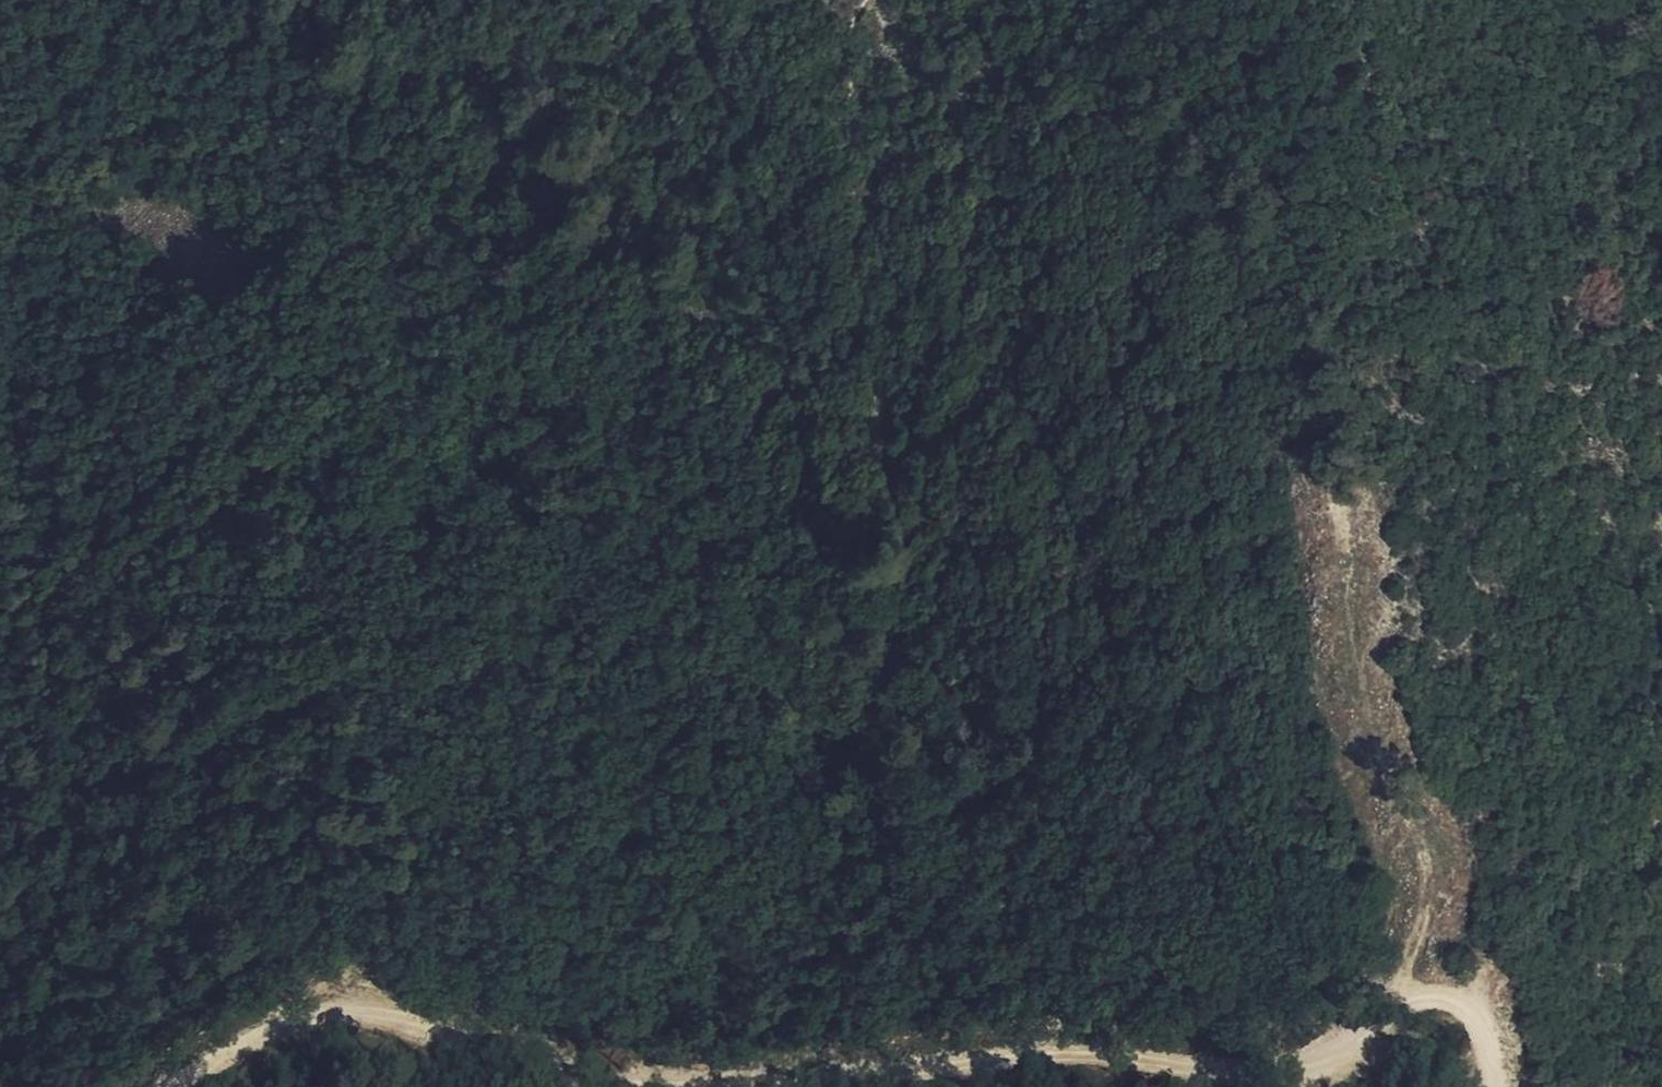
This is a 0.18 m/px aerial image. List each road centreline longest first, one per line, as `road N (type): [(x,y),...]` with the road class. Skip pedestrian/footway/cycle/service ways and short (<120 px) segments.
road 1 (track): [(851,1086),(985,1063),(1099,1062),(1226,1081),(1299,1076),(1358,1044),(1414,998),(1454,993),(1479,1011)]
road 2 (track): [(1414,998),(1411,955),(1428,905),(1425,844),(1388,783),(1358,662),(1345,504)]
road 3 (track): [(167,1086),(271,1025),(351,1011),(617,1086)]

